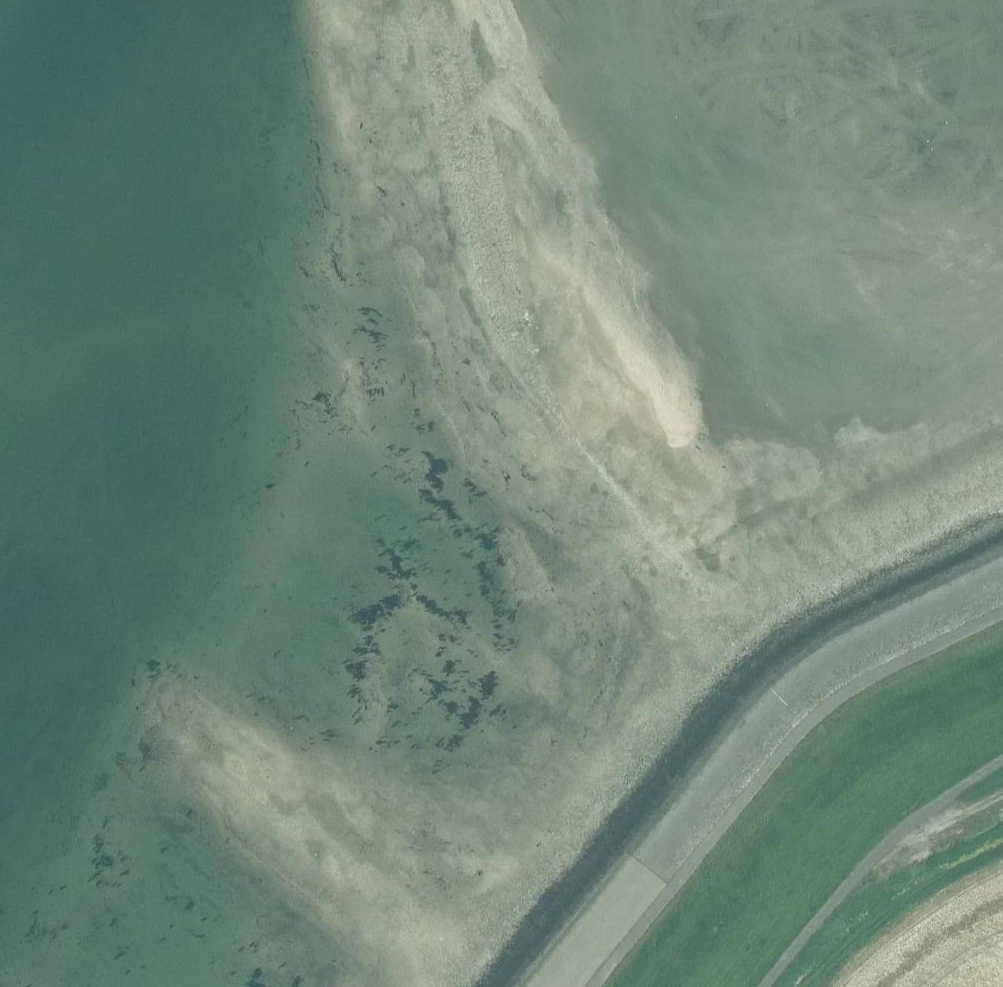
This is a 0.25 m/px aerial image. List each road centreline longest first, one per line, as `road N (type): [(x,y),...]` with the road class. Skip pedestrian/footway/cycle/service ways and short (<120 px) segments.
road 1 (unclassified): [(768,986),(865,869),(1002,795)]

